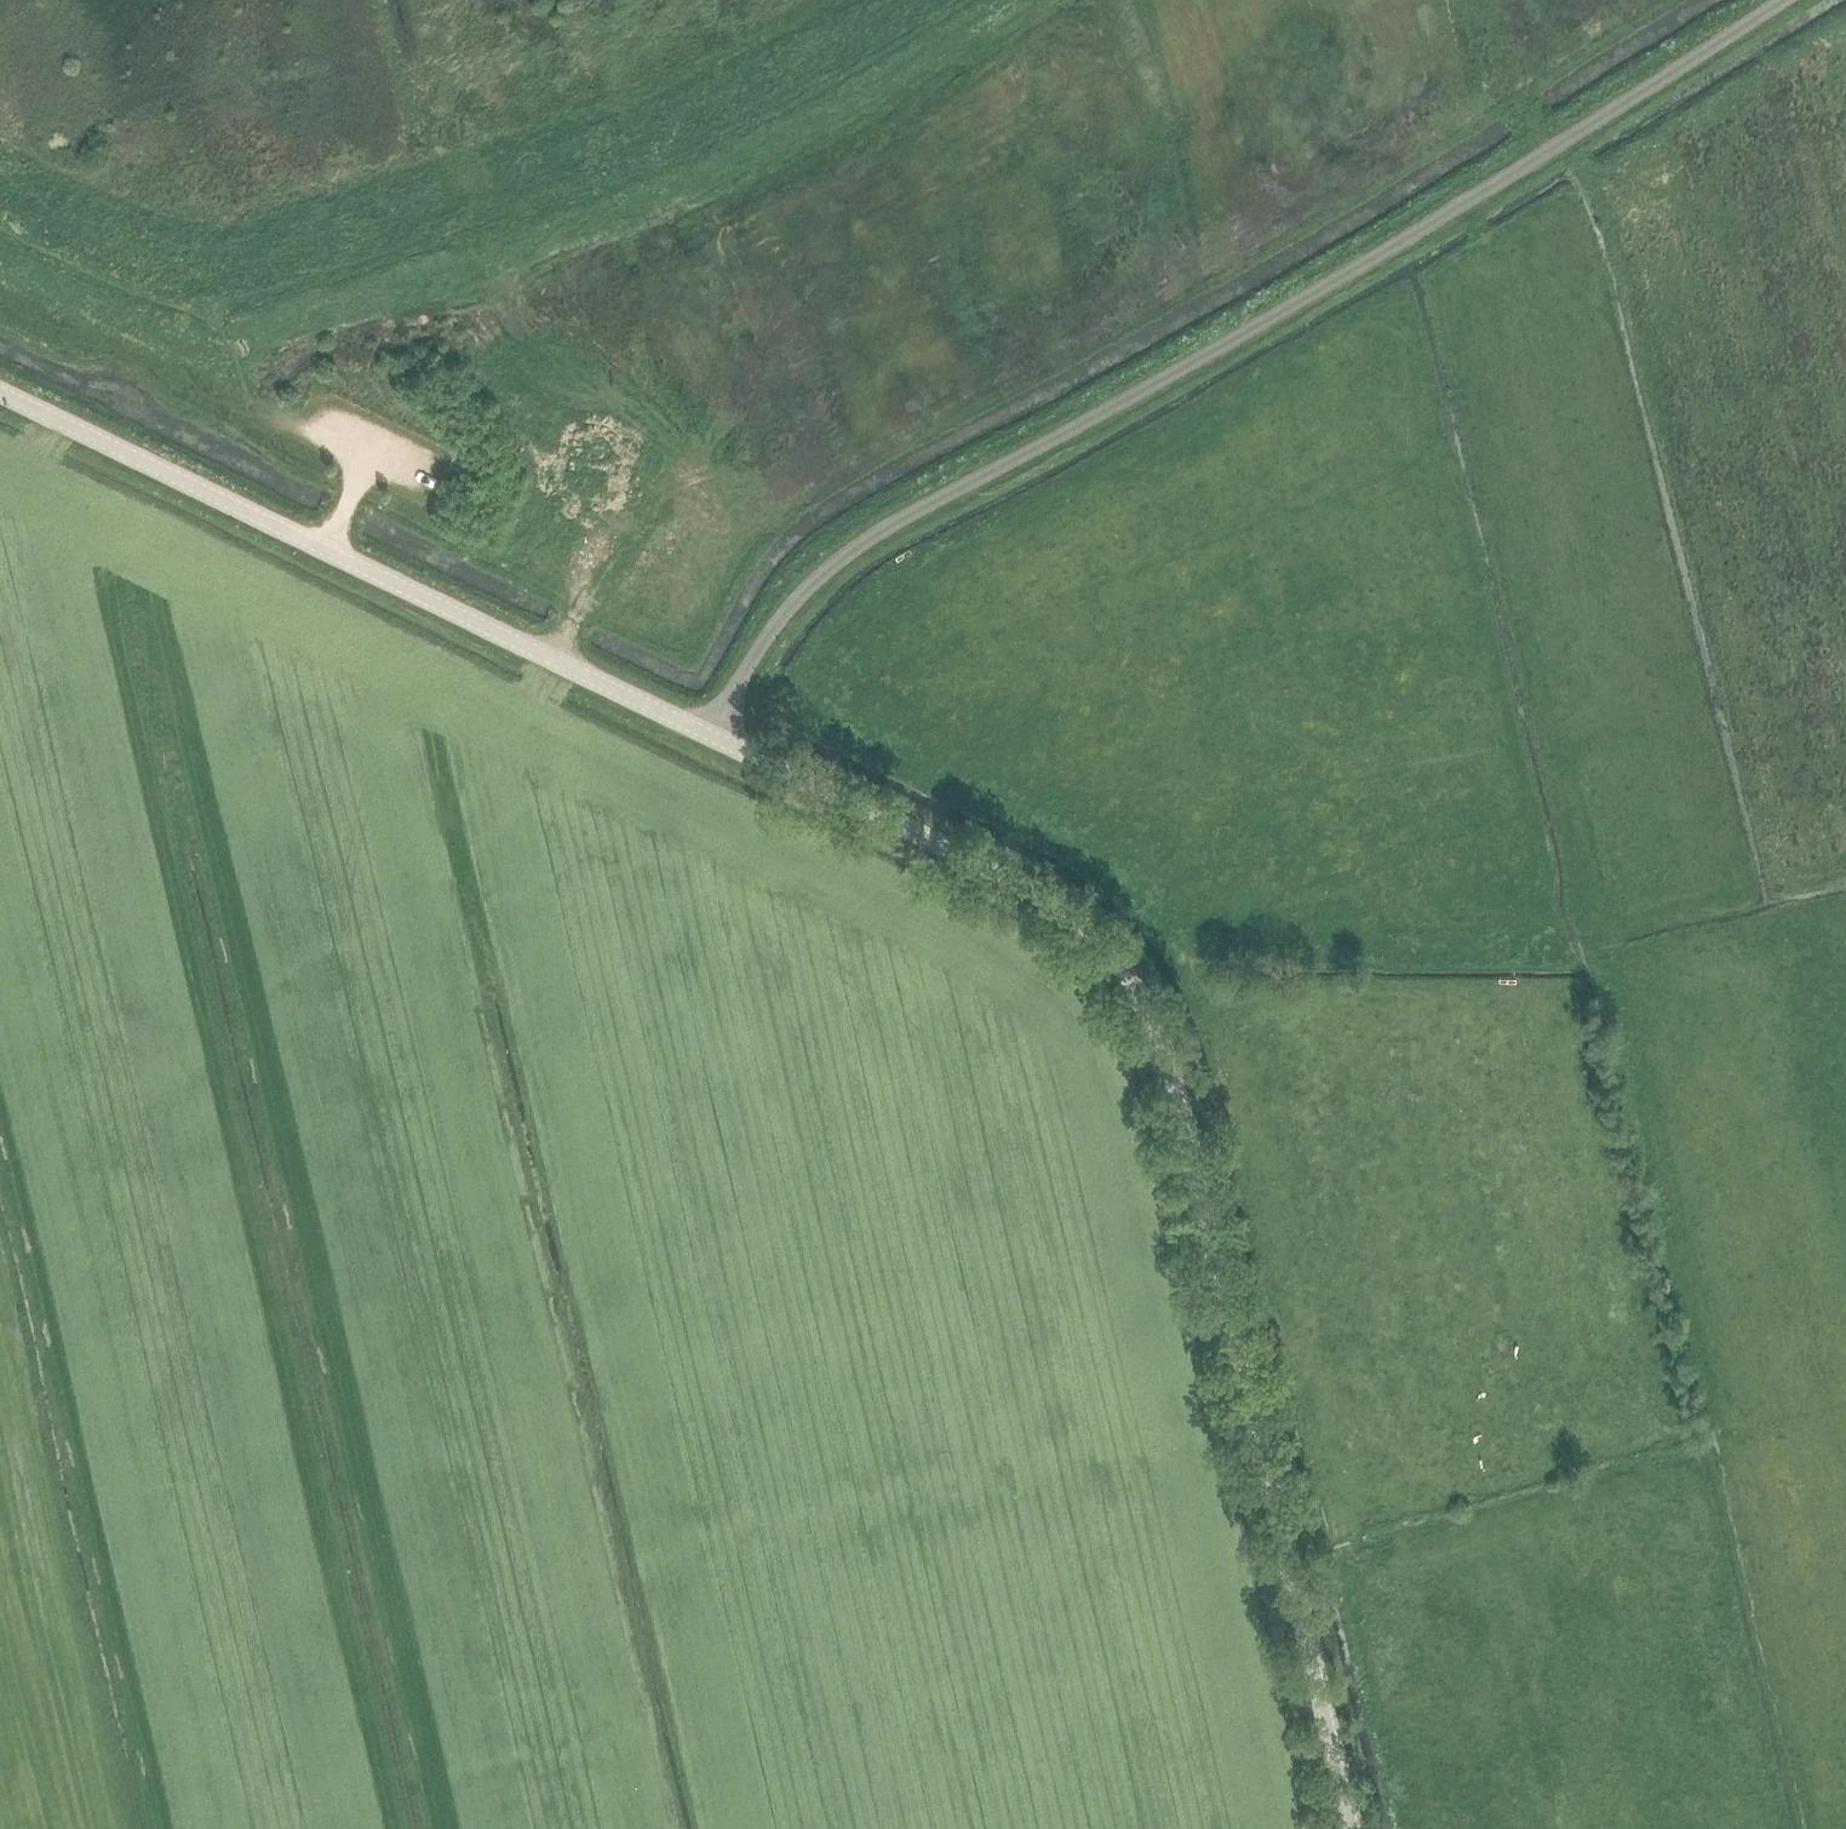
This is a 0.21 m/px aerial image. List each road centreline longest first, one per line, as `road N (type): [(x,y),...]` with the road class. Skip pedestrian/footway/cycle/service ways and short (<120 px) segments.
road 1 (tertiary): [(1354,1828),(1173,1080),(1147,1010),(1073,918),(1006,875),(721,738)]
road 2 (unclassified): [(721,738),(749,669),(788,613),(863,544),(1350,276),(1784,0)]
road 3 (tertiary): [(721,738),(0,392)]

